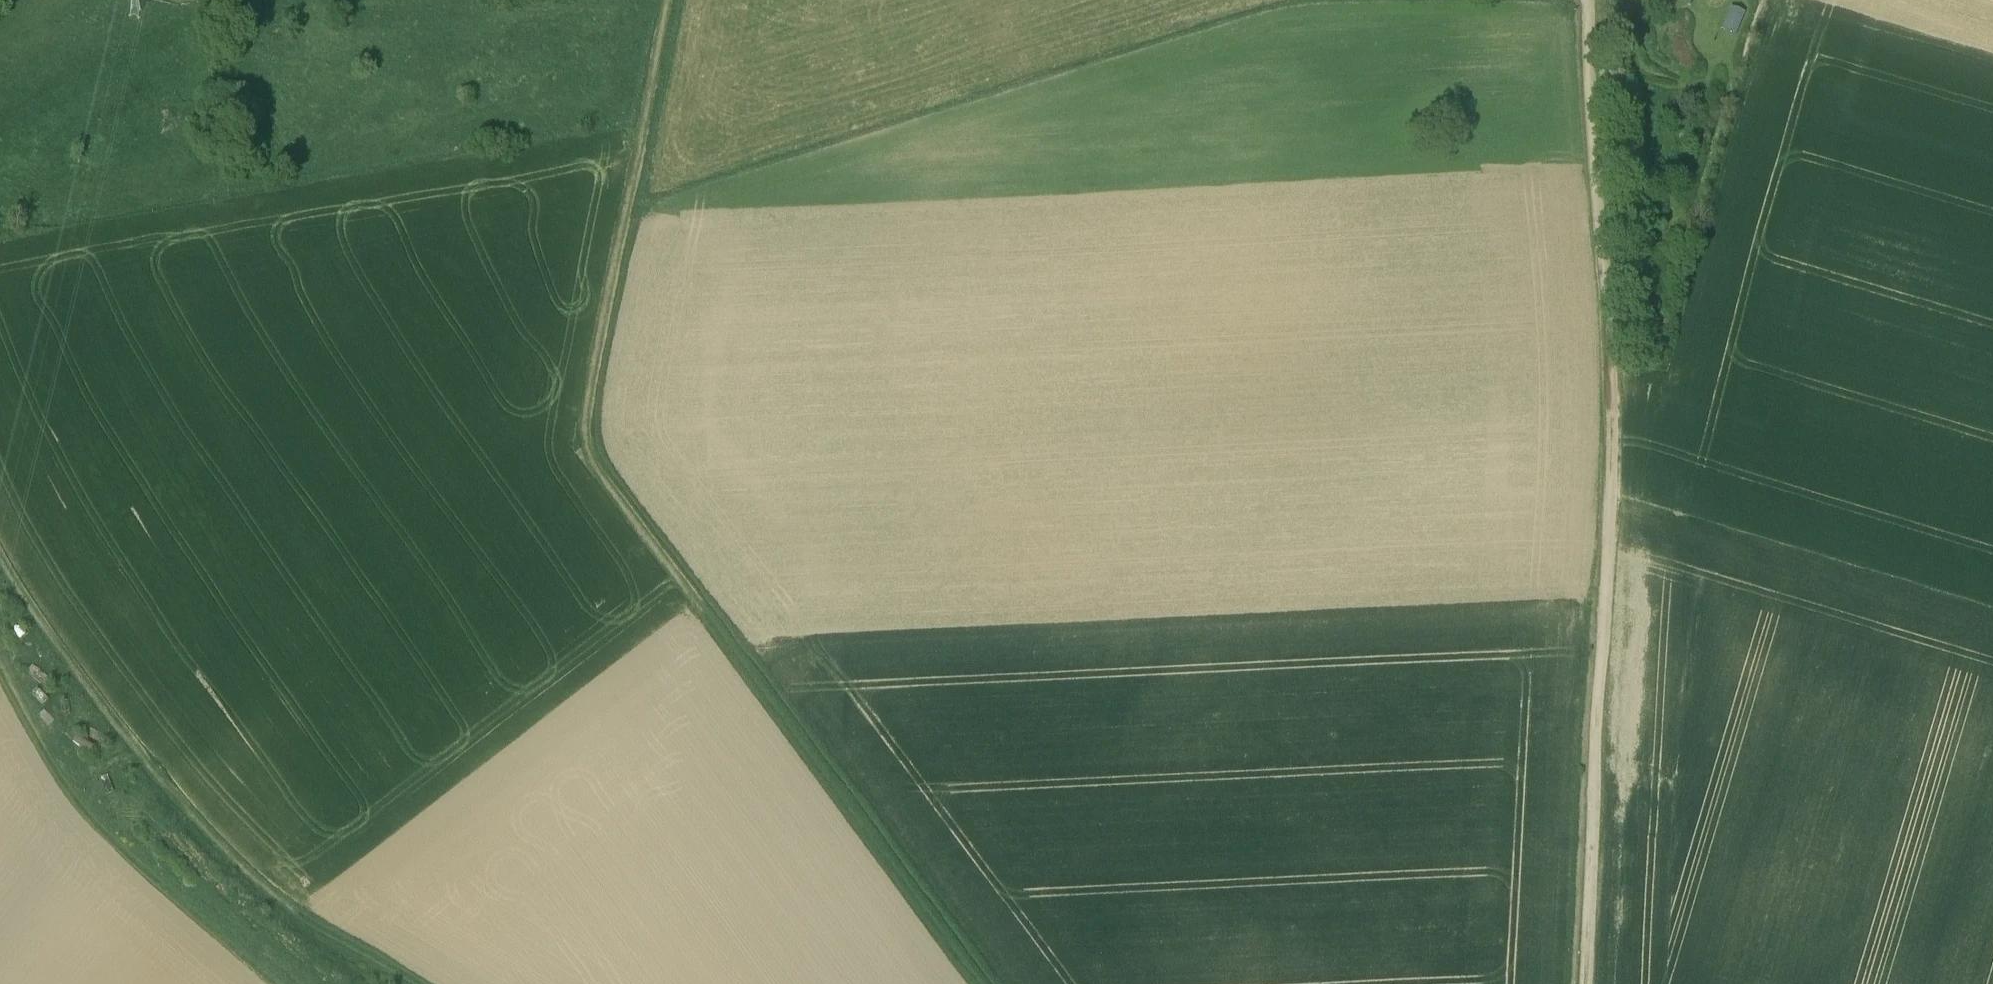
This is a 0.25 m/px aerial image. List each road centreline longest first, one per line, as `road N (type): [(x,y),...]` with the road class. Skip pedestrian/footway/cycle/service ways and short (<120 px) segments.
road 1 (track): [(990,983),(596,443),(591,383),(669,0)]
road 2 (track): [(1585,983),(1611,420),(1588,2)]
road 3 (track): [(451,983),(319,902),(194,795),(0,540)]
road 4 (track): [(0,649),(73,784),(286,983)]

